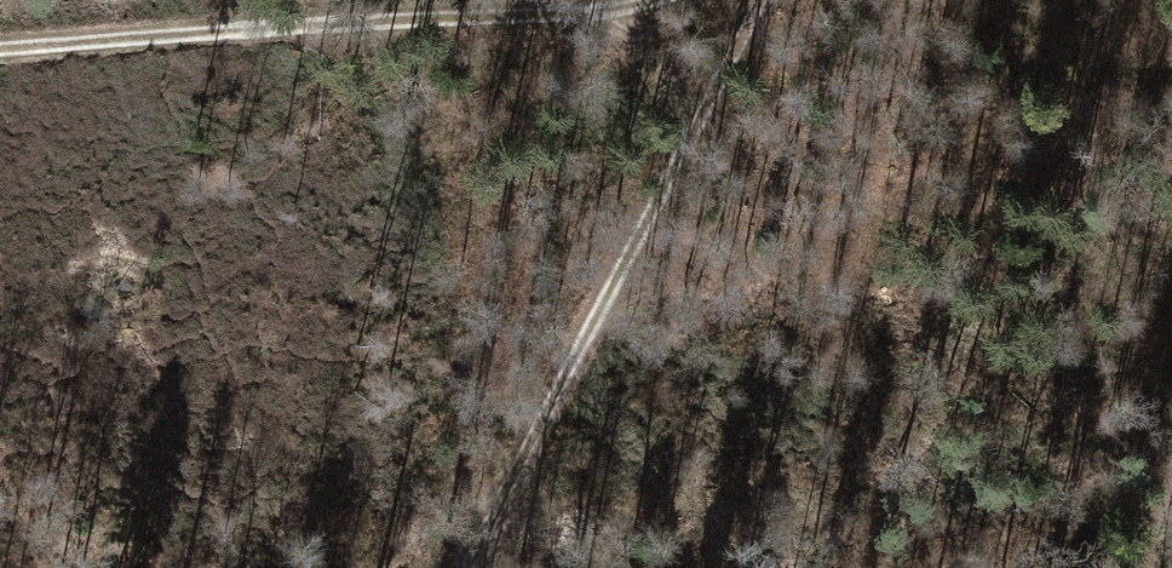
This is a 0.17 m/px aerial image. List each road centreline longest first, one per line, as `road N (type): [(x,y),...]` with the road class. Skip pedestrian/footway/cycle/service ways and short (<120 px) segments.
road 1 (track): [(0,49),(604,13),(639,0)]
road 2 (track): [(766,0),(482,567)]
road 3 (track): [(604,13),(702,130)]

